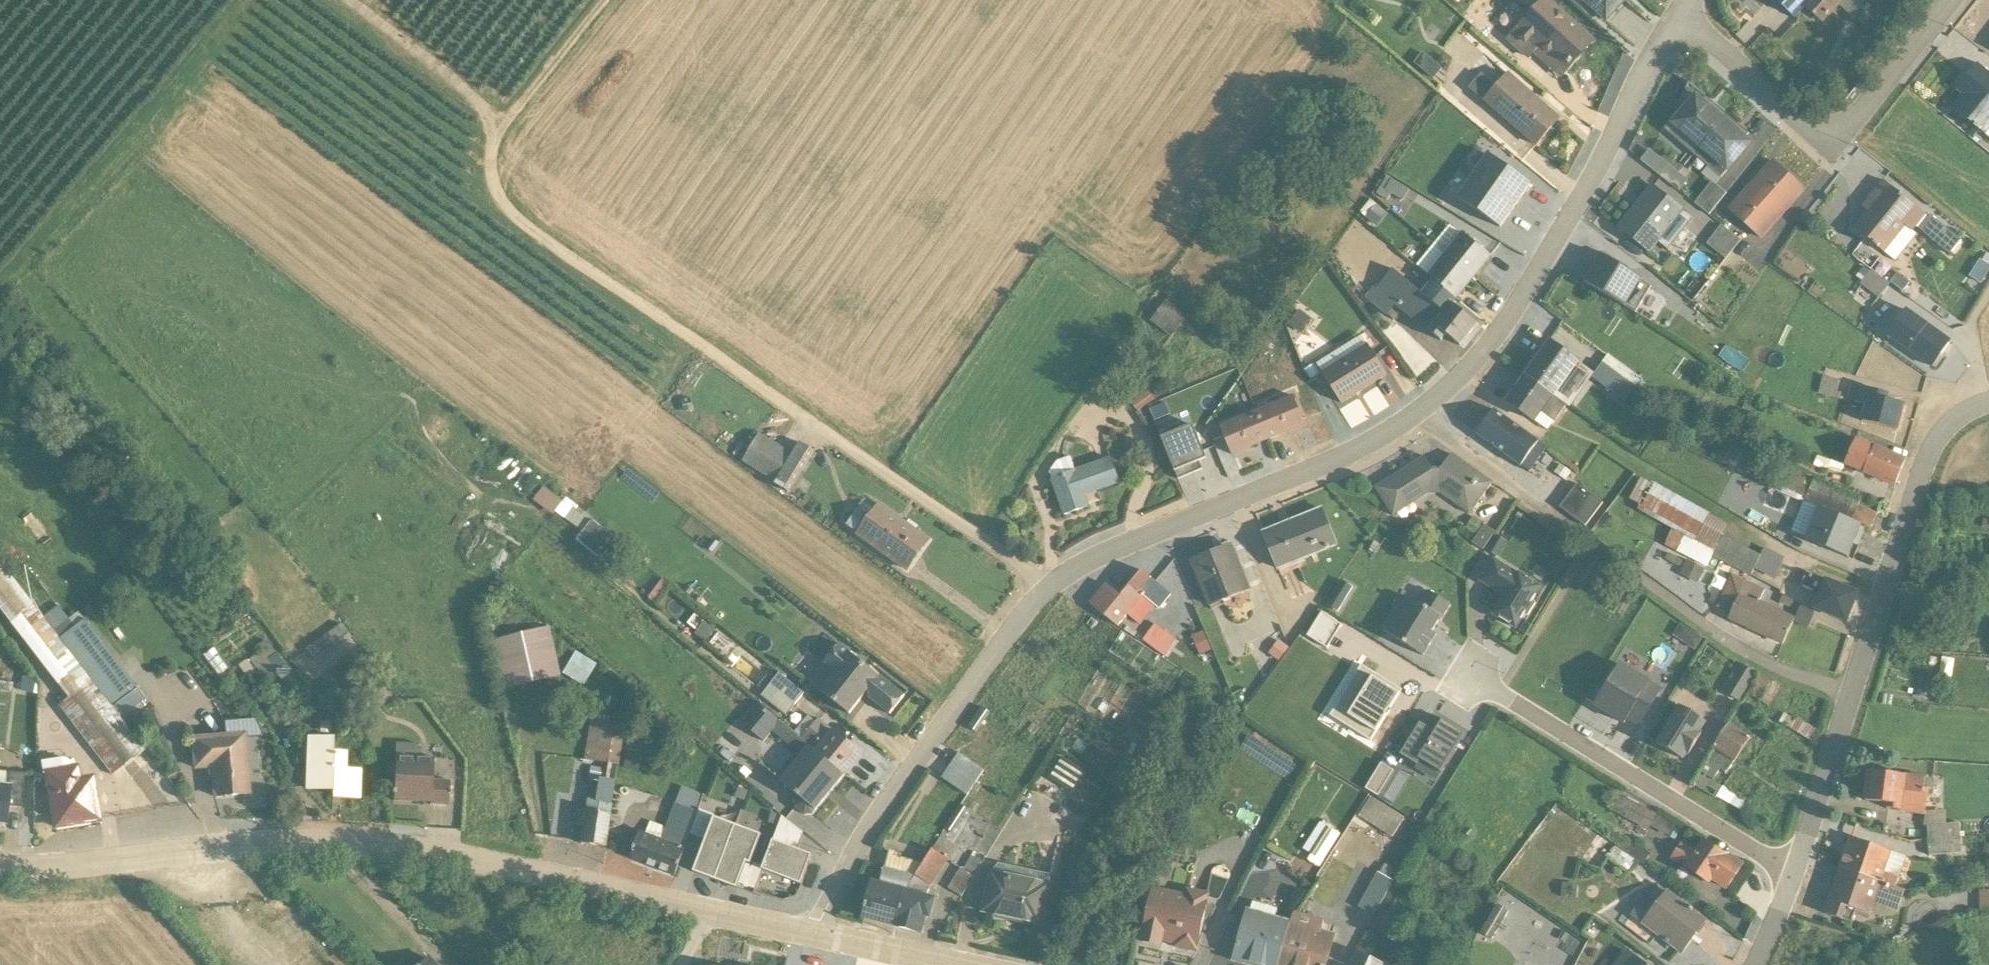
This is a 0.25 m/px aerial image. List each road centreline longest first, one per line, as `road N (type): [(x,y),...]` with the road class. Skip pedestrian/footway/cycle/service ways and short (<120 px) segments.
road 1 (tertiary): [(703,910),(379,847),(229,847),(0,865)]
road 2 (track): [(801,418),(501,208),(490,160),(500,125),(605,0)]
road 3 (unclassified): [(1852,697),(1738,651),(1415,416)]
road 4 (residential): [(1415,416),(1480,360),(1518,305),(1675,22)]
road 5 (residential): [(810,936),(873,822),(1047,594)]
road 6 (residential): [(1047,594),(1145,539),(1333,465),(1415,416)]
road 7 (residential): [(1675,22),(1714,46),(1808,135),(1832,140),(1953,0)]
road 8 (residential): [(1796,875),(1468,677)]
road 9 (residential): [(1988,405),(1948,429),(1930,459),(1852,697)]
road 10 (unclassified): [(1047,594),(996,548),(801,418)]
road 11 (track): [(342,0),(500,125)]
road 12 (residential): [(1852,697),(1796,875)]
road 13 (tertiary): [(958,964),(810,936)]

